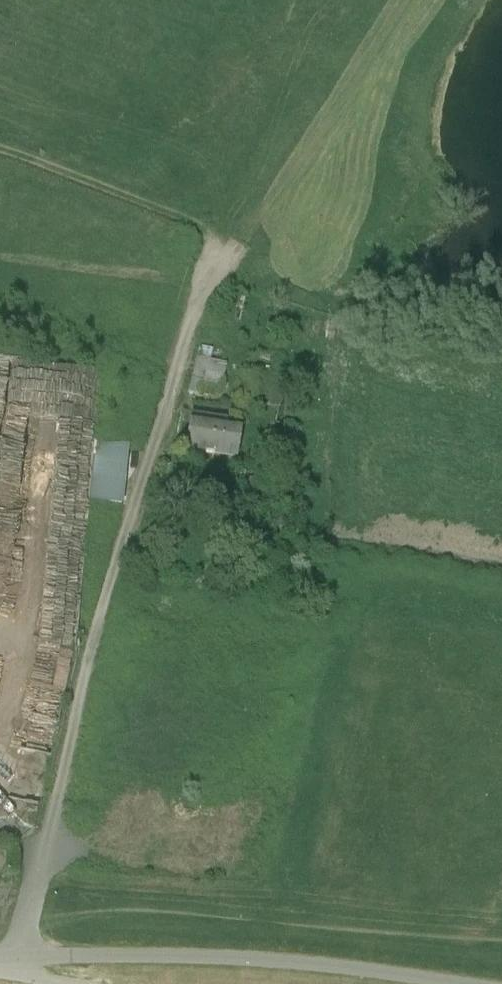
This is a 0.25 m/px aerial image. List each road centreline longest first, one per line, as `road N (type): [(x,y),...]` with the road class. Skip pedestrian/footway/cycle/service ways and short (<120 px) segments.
road 1 (unclassified): [(19,955),(144,463),(219,253)]
road 2 (unclassified): [(465,983),(274,959),(19,955)]
road 3 (track): [(0,148),(203,224),(219,253)]

